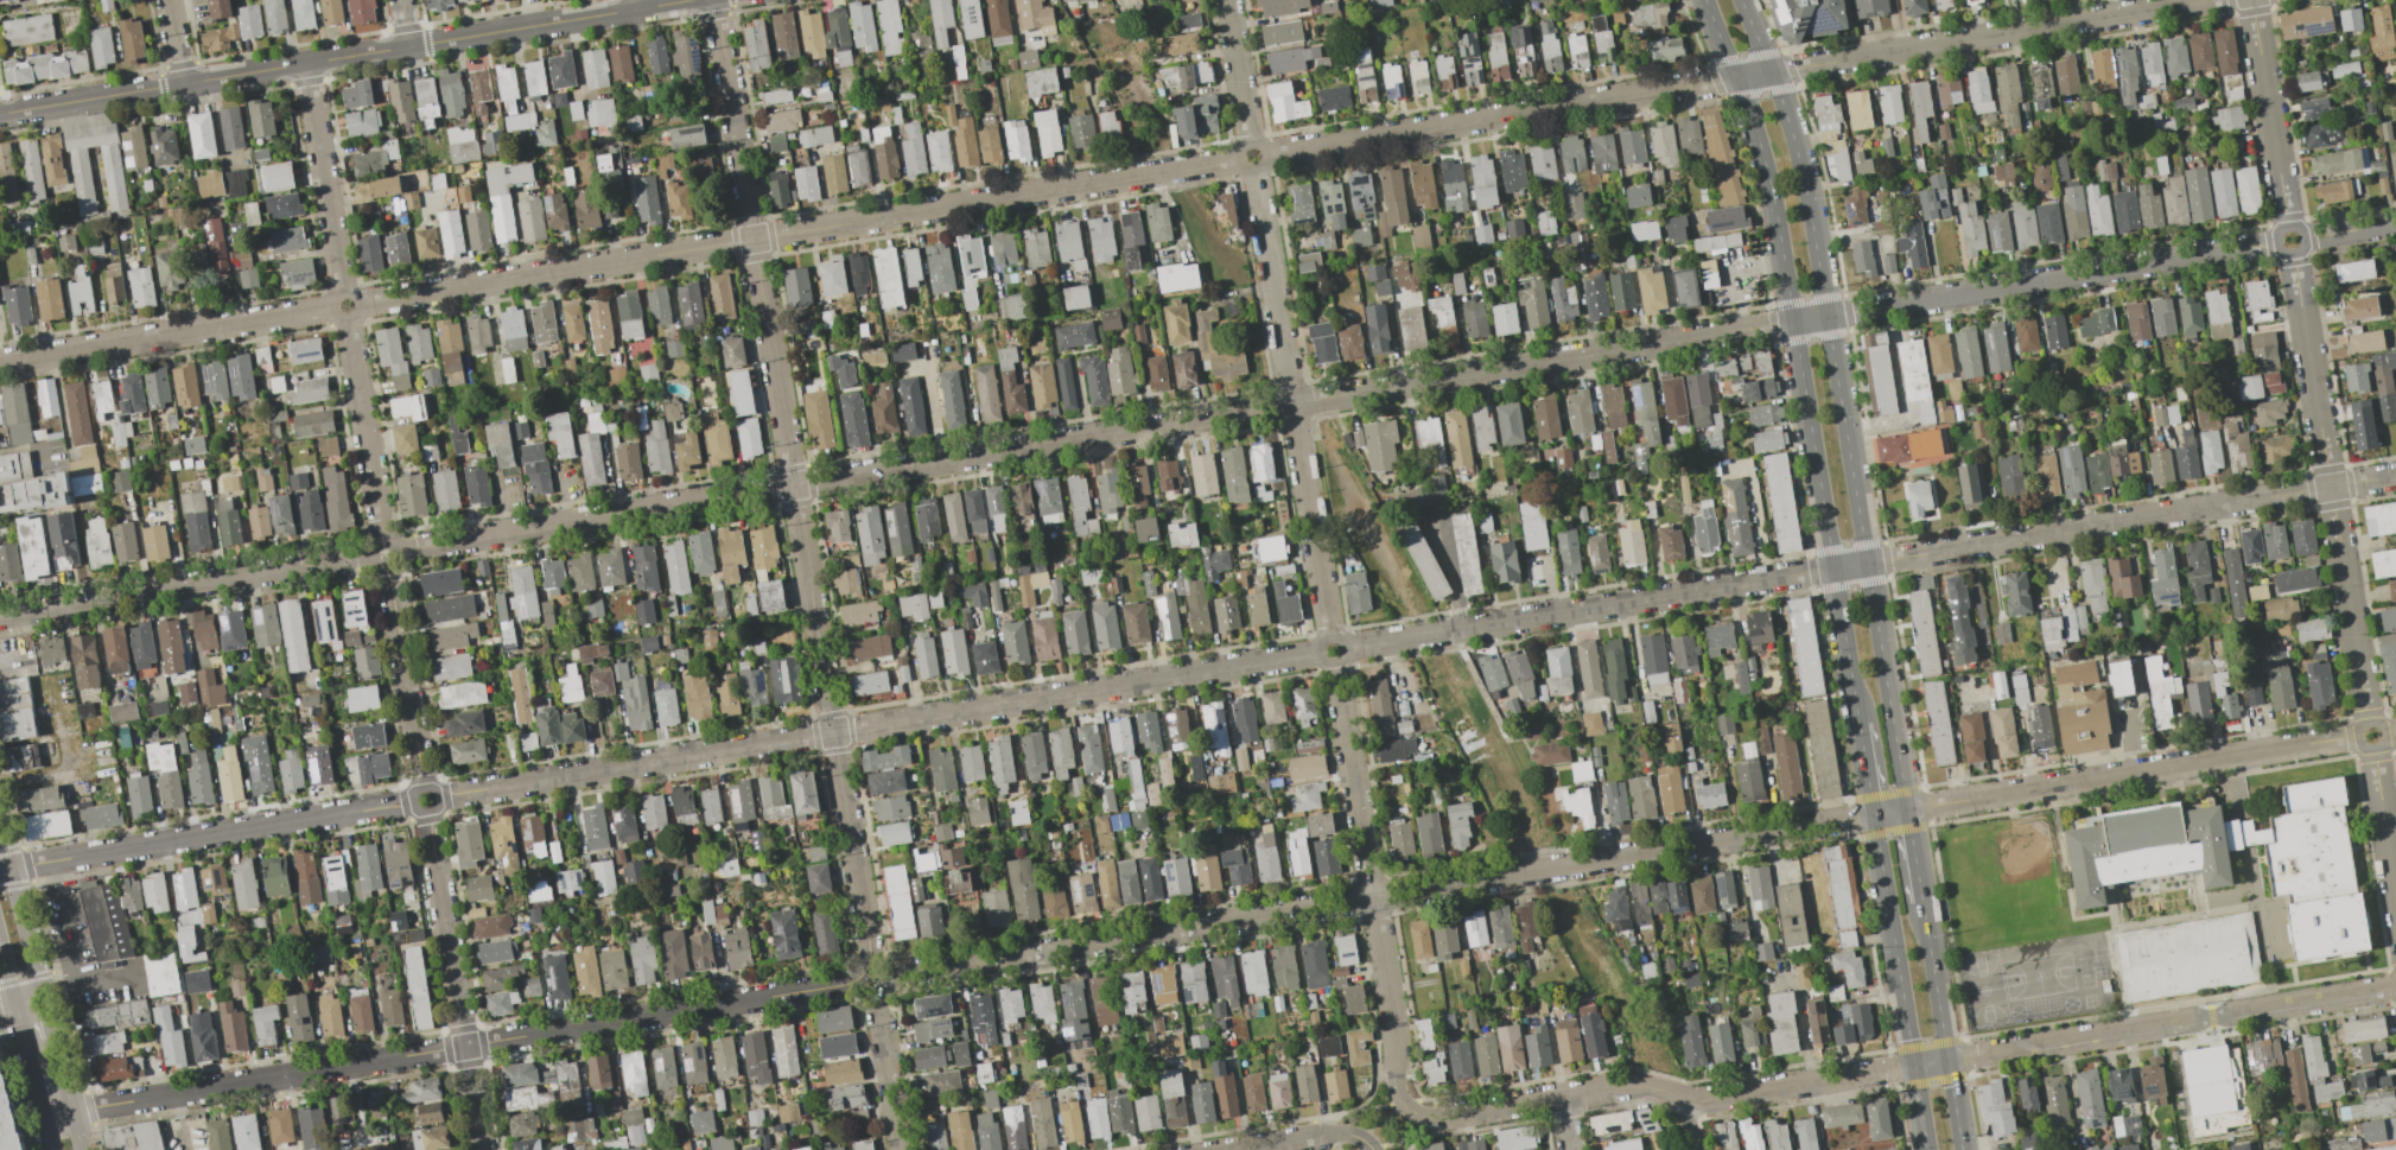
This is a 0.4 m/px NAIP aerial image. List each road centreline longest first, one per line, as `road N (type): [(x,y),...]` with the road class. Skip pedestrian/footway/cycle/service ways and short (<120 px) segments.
road 1 (residential): [(388,541),(415,548),(2279,242)]
road 2 (residential): [(883,985),(904,972),(2357,737)]
road 3 (residential): [(1346,649),(2395,477)]
road 4 (residential): [(713,0),(866,933),(864,971)]
road 5 (residential): [(1436,1117),(1627,1087),(1708,1099),(2395,986)]
road 6 (residential): [(2208,0),(1264,154)]
road 7 (residential): [(438,796),(1318,654)]
road 8 (residential): [(358,303),(1235,159)]
road 9 (tertiary): [(1906,809),(1810,209),(1796,144),(1740,0)]
road 10 (residential): [(74,1111),(847,983),(864,971)]
road 11 (tertiary): [(1705,0),(1768,180),(1858,724)]
road 12 (tertiary): [(0,113),(684,0)]
road 13 (residential): [(2292,253),(2368,722)]
road 14 (residential): [(1334,665),(1394,1036),(1393,1087),(1405,1107)]
road 15 (residential): [(0,871),(412,801)]
road 16 (residential): [(0,614),(373,559)]
road 17 (residential): [(426,812),(481,1149)]
road 18 (tertiary): [(1874,814),(1927,1149)]
road 19 (residential): [(0,364),(330,309)]
road 20 (residential): [(1252,170),(1290,402)]
road 21 (residential): [(373,559),(388,582),(421,786)]
road 22 (residential): [(305,63),(342,291)]
road 23 (residential): [(2252,0),(2288,228)]
road 24 (residential): [(348,319),(388,541)]
road 25 (primary): [(43,993),(0,827)]
road 26 (residential): [(1290,402),(1317,567)]
road 27 (residential): [(883,985),(900,1149)]
road 28 (tertiary): [(1947,1061),(1921,902)]
road 29 (residential): [(2372,749),(2395,895)]
road 30 (residential): [(1226,0),(1247,141)]
road 31 (primary): [(0,943),(34,1075)]

